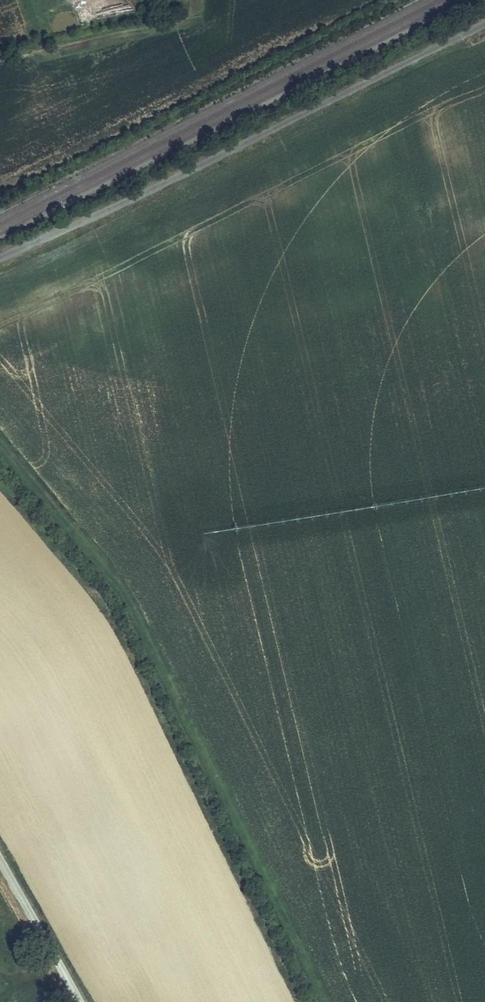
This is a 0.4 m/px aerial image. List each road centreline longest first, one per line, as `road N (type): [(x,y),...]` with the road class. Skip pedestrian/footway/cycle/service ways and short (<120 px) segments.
road 1 (unclassified): [(484,24),(0,258)]
road 2 (unclassified): [(82,1001),(0,856)]

